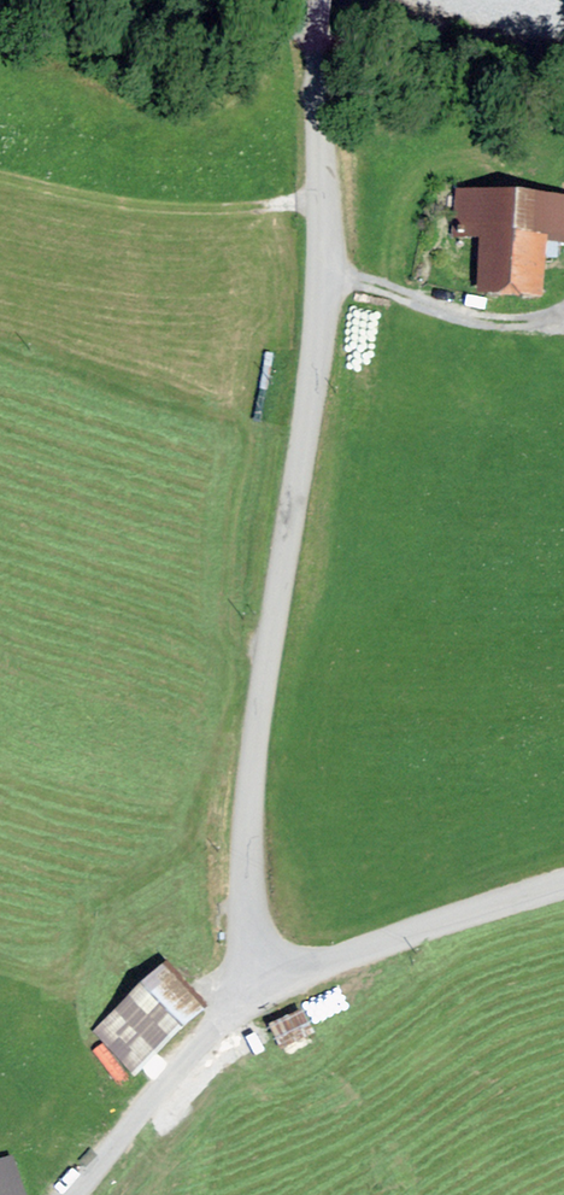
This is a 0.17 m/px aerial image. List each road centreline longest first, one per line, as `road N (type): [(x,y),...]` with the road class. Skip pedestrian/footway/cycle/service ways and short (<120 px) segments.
road 1 (unclassified): [(323,0),(317,90),(326,268),(243,853),(261,992)]
road 2 (track): [(0,174),(140,206),(235,211),(324,199)]
road 3 (residential): [(563,885),(338,957),(261,992)]
road 4 (residential): [(261,992),(218,1024),(73,1194)]
road 5 (track): [(326,268),(478,322),(532,321),(563,309)]

